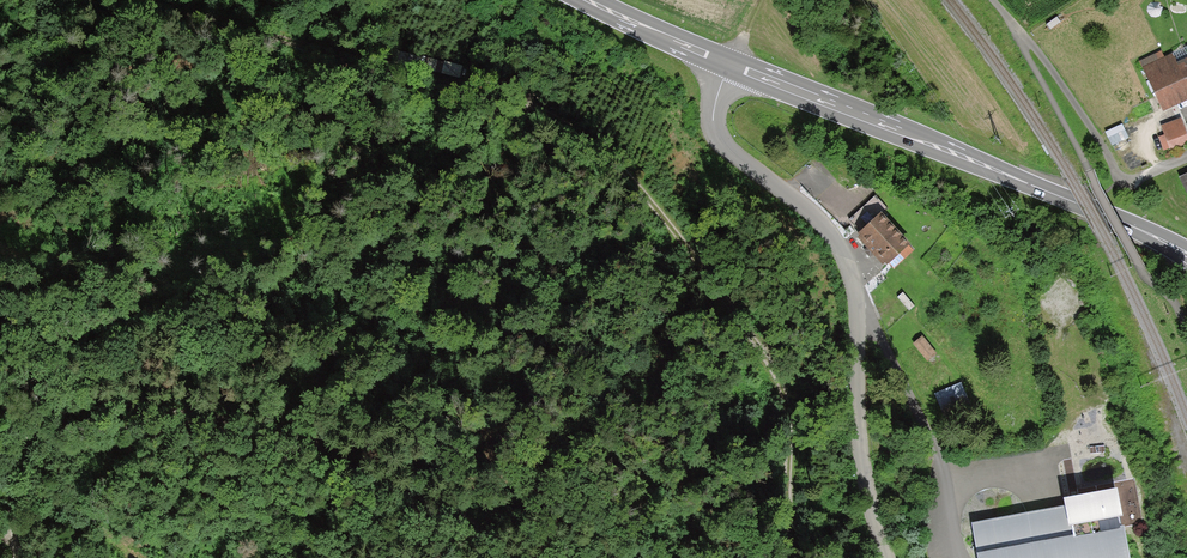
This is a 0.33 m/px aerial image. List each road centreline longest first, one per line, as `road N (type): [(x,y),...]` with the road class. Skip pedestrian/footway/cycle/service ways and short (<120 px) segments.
road 1 (track): [(146,0),(478,94),(595,150),(699,271),(769,377),(784,421),(778,557)]
road 2 (track): [(15,557),(12,482),(28,440),(78,410),(122,403),(181,405),(311,437),(418,501),(465,516),(487,531),(495,557)]
road 3 (residential): [(883,557),(860,464),(848,283),(807,212),(717,134),(712,107),(728,65)]
road 4 (primary): [(1186,253),(728,65)]
road 5 (track): [(1186,332),(1172,299),(1133,259),(1019,32),(992,0)]
road 6 (primary): [(728,65),(580,0)]
road 7 (track): [(0,330),(50,290),(77,292),(115,316)]

